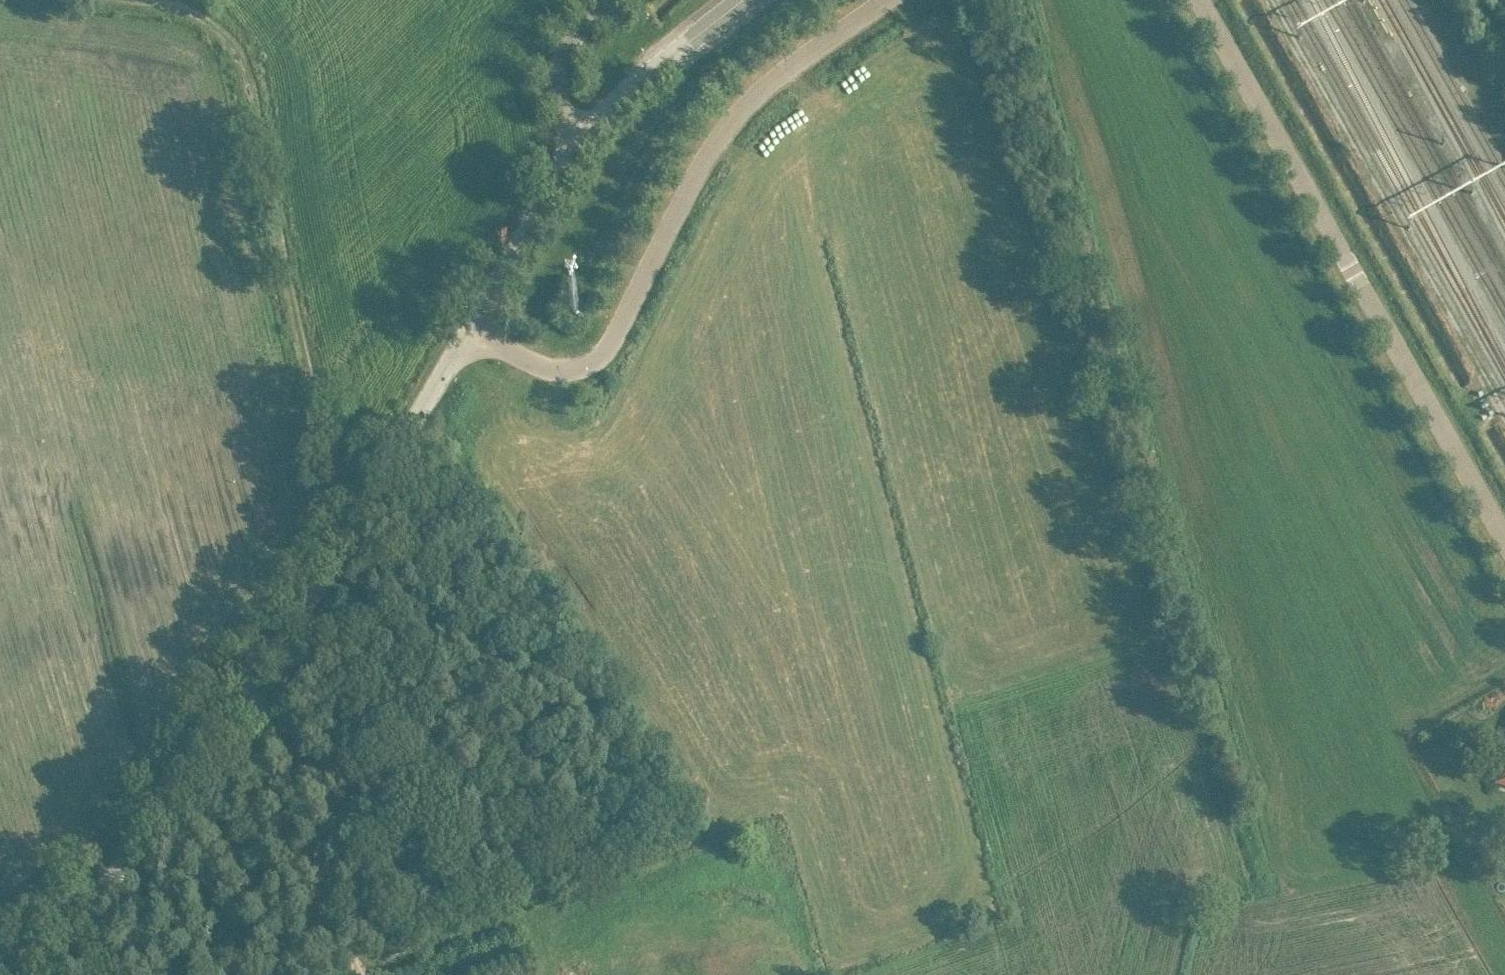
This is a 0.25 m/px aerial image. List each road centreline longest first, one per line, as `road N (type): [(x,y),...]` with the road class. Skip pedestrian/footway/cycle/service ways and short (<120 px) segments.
road 1 (unclassified): [(0,970),(97,898),(257,682),(473,322)]
road 2 (track): [(95,0),(179,8),(221,30),(250,74),(326,433),(347,467),(380,482)]
road 3 (unclassified): [(1504,537),(1200,0)]
road 4 (unclassified): [(888,0),(777,76),(720,136),(605,353),(589,367),(553,370),(473,322)]
road 5 (track): [(257,682),(351,954),(369,974)]
road 6 (unclassified): [(587,143),(643,77),(743,0)]
road 7 (unclassified): [(473,322),(587,143)]
road 8 (unclassified): [(587,143),(561,102),(559,72),(568,47),(612,0)]
road 9 (track): [(684,46),(699,61),(712,60),(803,0)]

